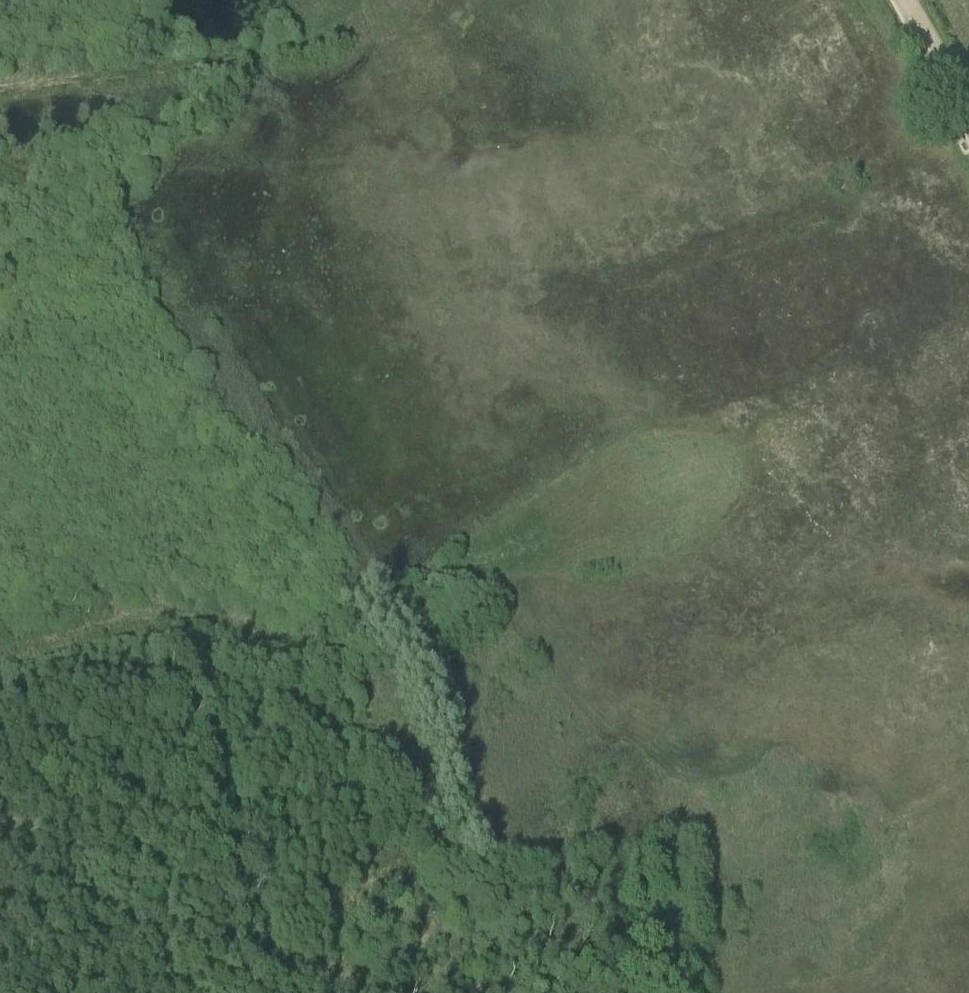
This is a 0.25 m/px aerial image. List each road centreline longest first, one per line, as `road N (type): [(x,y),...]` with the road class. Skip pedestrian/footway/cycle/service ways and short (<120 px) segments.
road 1 (track): [(968,121),(902,0)]

